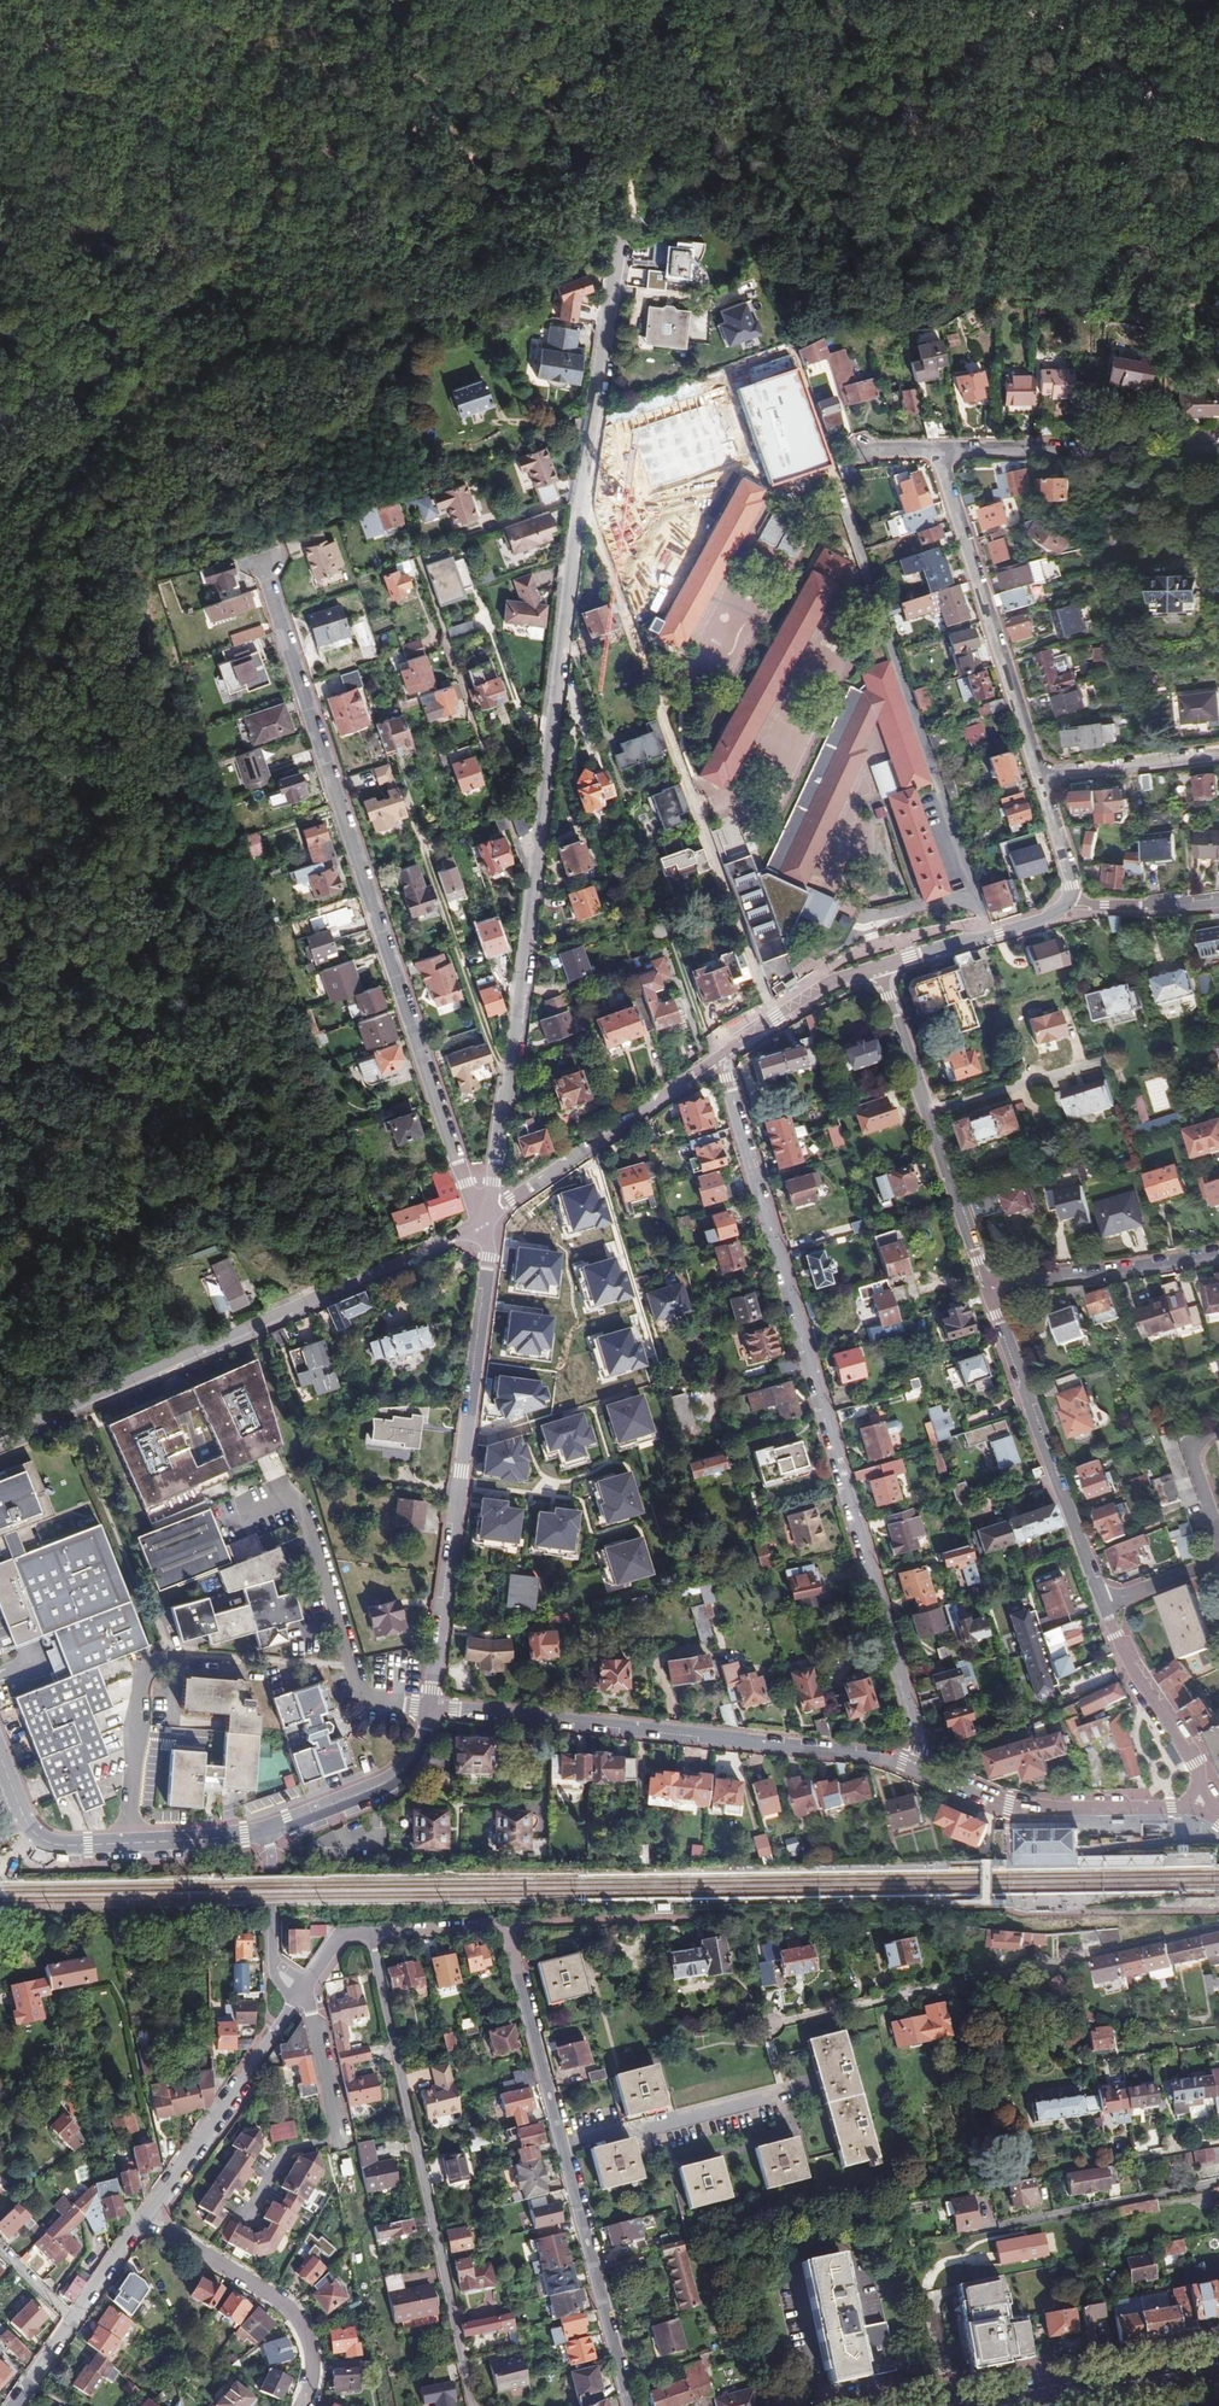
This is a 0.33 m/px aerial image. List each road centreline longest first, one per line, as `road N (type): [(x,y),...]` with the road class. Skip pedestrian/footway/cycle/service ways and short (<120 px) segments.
road 1 (residential): [(489,1220),(578,517),(624,231)]
road 2 (residential): [(718,1062),(915,1716),(914,1763)]
road 3 (track): [(0,231),(312,235),(366,224),(429,180),(577,29),(630,0)]
road 4 (residential): [(260,563),(465,1184),(489,1220)]
road 5 (residential): [(489,1220),(0,1439)]
road 6 (residential): [(431,1706),(489,1220)]
road 7 (residential): [(431,1706),(914,1763)]
road 8 (residential): [(371,1935),(476,2405)]
road 9 (residential): [(506,1942),(627,2405)]
road 10 (residential): [(1218,1923),(765,2027)]
road 11 (residential): [(75,2321),(278,2028)]
road 12 (residential): [(988,1287),(881,967)]
road 13 (residential): [(936,454),(1040,774)]
road 14 (residential): [(1098,1598),(988,1287)]
road 15 (residential): [(928,1770),(1015,1806),(1206,1801)]
road 16 (residential): [(936,454),(1218,449)]
road 17 (residential): [(299,1995),(310,2007),(340,2133),(284,2154),(246,2216)]
road 18 (residential): [(718,1062),(489,1220)]
road 19 (residential): [(300,2405),(310,2363),(307,2336),(292,2314),(163,2226)]
road 20 (residential): [(191,1838),(55,1841),(28,1819),(0,1745)]
road 21 (track): [(660,0),(624,231)]
road 22 (residential): [(1206,1801),(1198,1763),(1135,1672),(1098,1598)]
road 23 (residential): [(988,1287),(1218,1256)]
road 24 (track): [(0,77),(169,232)]
road 25 (primary): [(998,2405),(1218,2363)]
road 26 (track): [(1036,0),(1218,130)]
road 27 (residential): [(274,1829),(398,1779),(422,1746),(431,1706)]
road 28 (residential): [(1066,900),(1051,916),(881,967)]
road 29 (residential): [(881,967),(794,1008),(718,1062)]
road 30 (residential): [(1040,774),(1218,754)]
road 31 (motorway): [(44,2405),(0,2258)]
road 32 (residential): [(1218,902),(1066,900)]
road 33 (residential): [(1040,774),(1071,886),(1066,900)]
road 34 (residential): [(273,1959),(274,1829)]
road 35 (residential): [(394,1934),(503,1928),(506,1942)]

